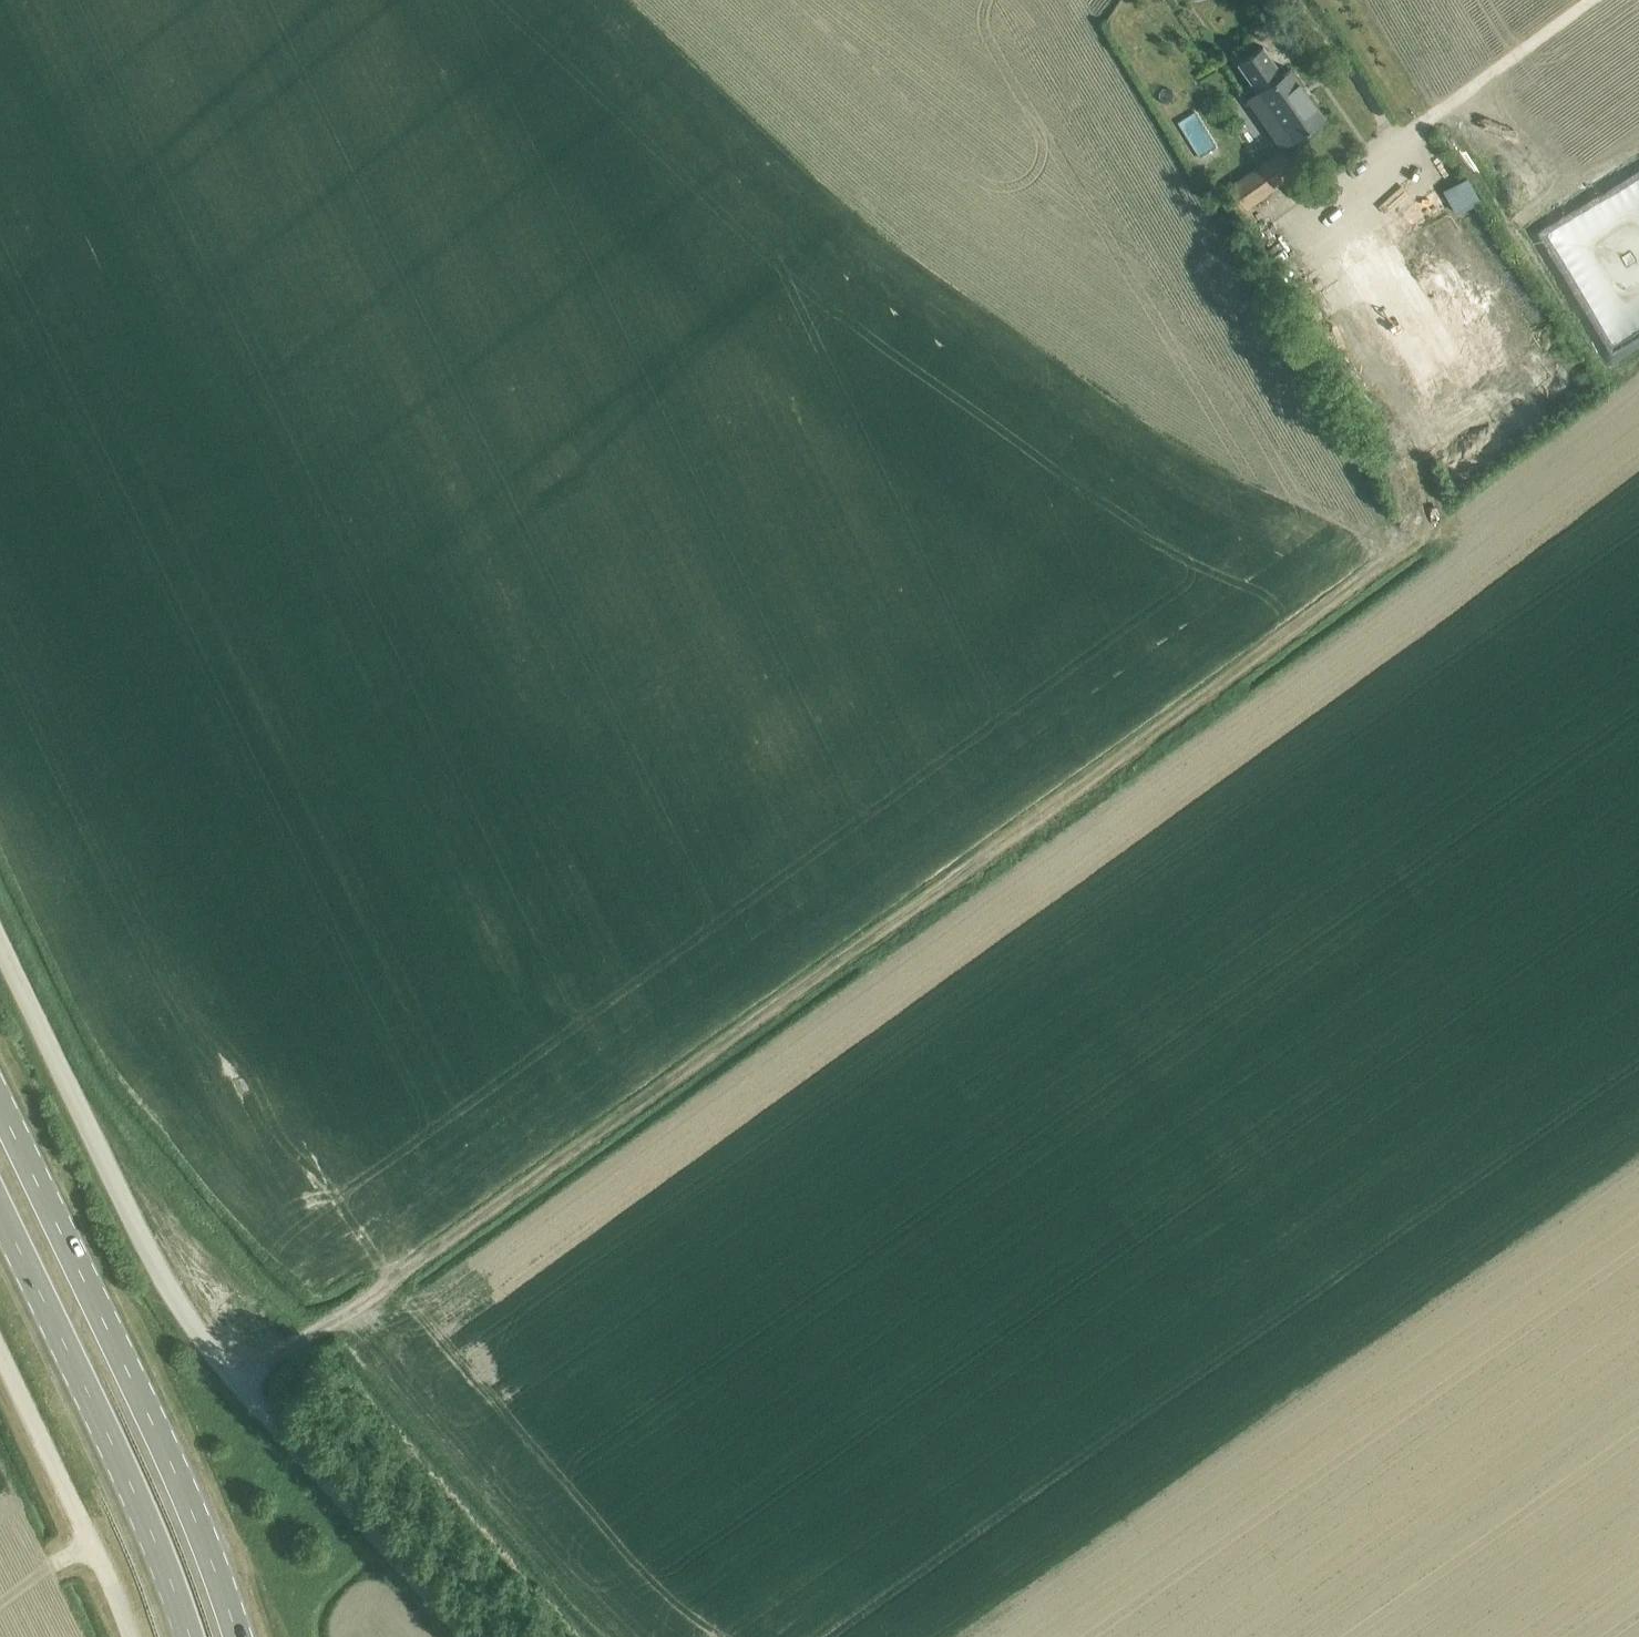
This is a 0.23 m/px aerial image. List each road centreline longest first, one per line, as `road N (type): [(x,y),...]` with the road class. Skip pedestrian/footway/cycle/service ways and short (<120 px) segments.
road 1 (track): [(240,1389),(1424,536)]
road 2 (unclassified): [(454,1636),(373,1557),(203,1341),(115,1192),(0,952)]
road 3 (primary): [(237,1636),(183,1485),(0,1109)]
road 4 (primary): [(0,1212),(143,1511),(190,1636)]
road 5 (unclassified): [(129,1636),(0,1354)]
road 6 (unclassified): [(1593,0),(1413,132)]

